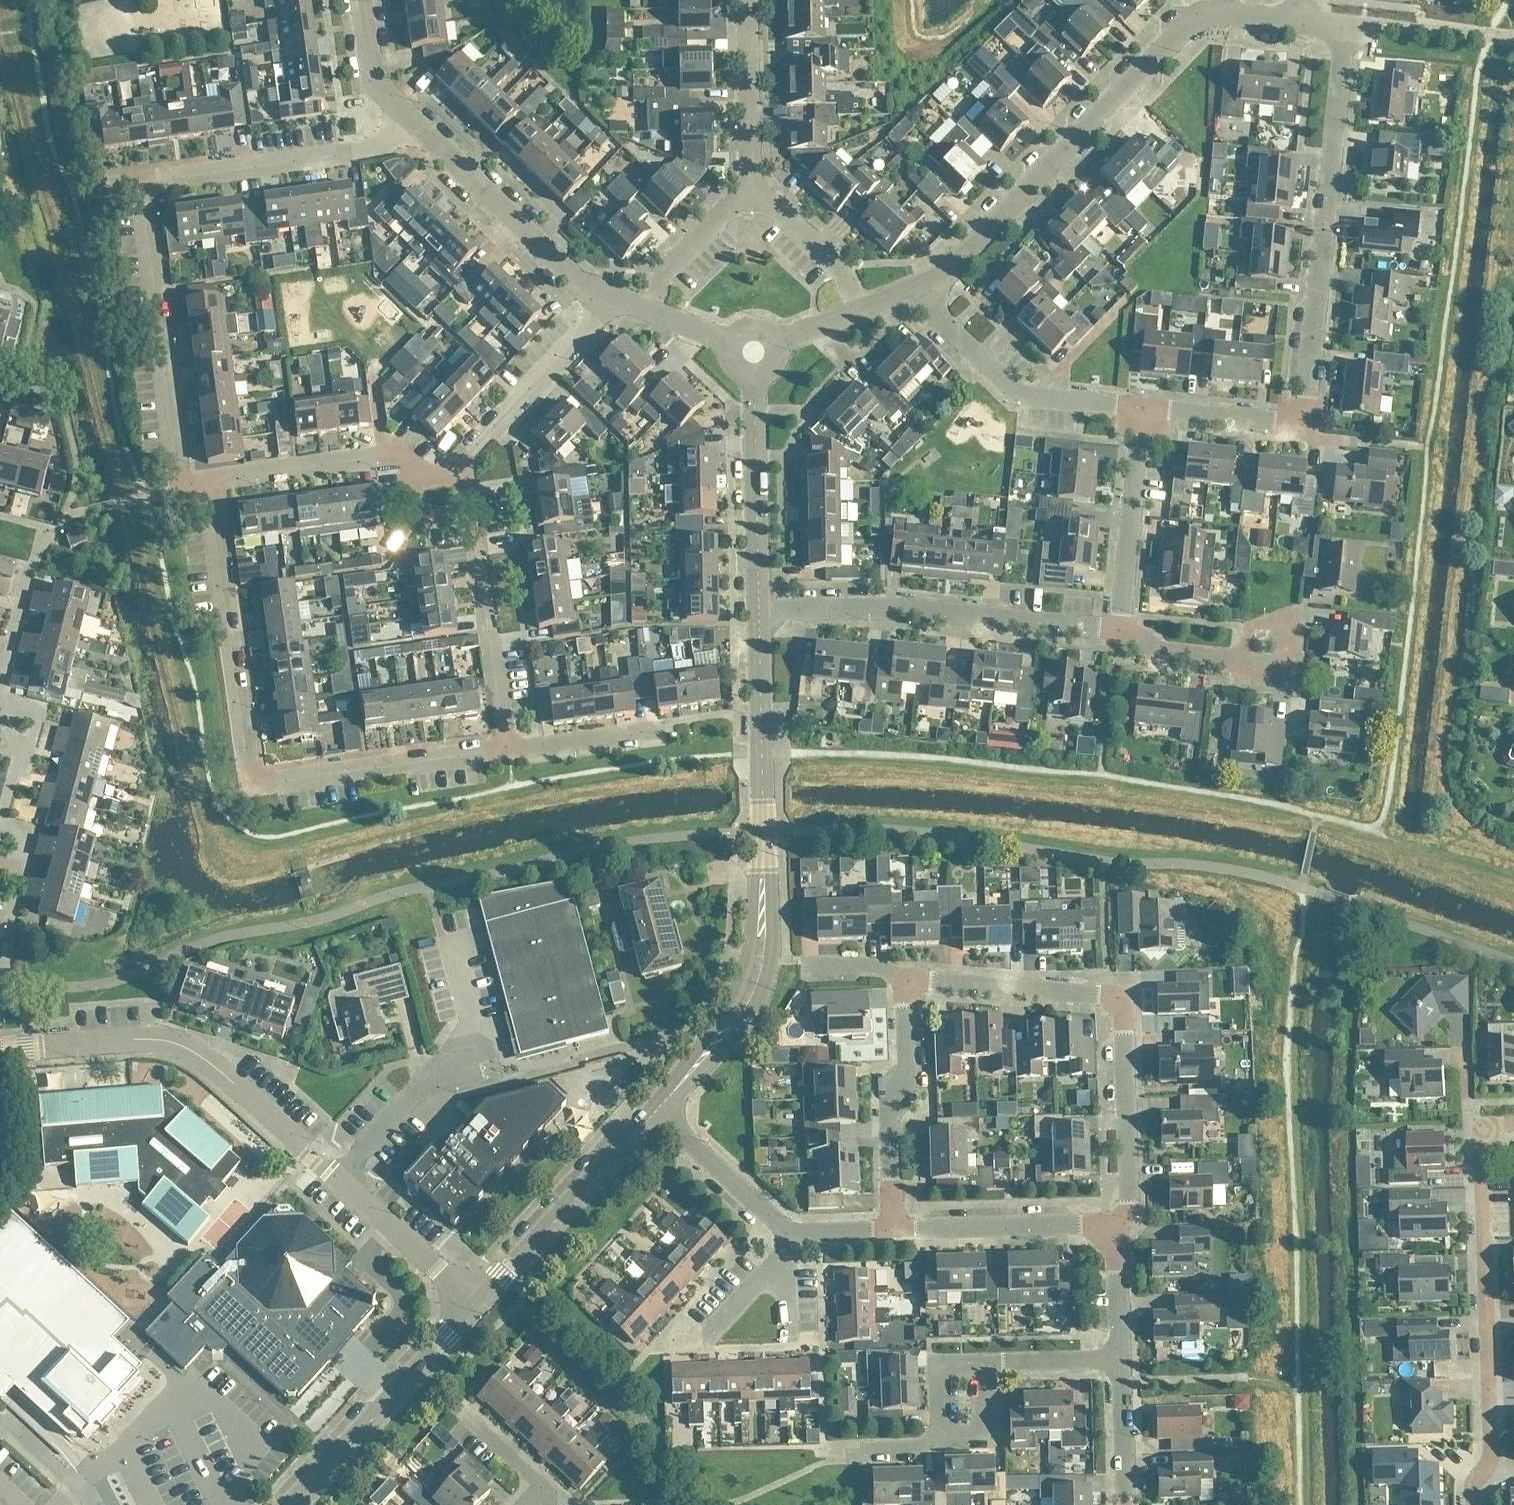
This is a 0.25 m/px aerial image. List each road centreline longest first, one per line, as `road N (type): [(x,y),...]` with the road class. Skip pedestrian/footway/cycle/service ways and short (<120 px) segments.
road 1 (residential): [(1301,20),(1343,25),(1297,419),(1280,426),(1134,409)]
road 2 (residential): [(505,748),(254,784),(210,501),(200,484)]
road 3 (unclassified): [(654,1116),(740,1010),(759,968),(765,831),(757,608)]
road 4 (residential): [(915,289),(1197,14),(1301,20)]
road 5 (residential): [(1125,1222),(1122,1001),(1108,978),(899,974)]
road 6 (residential): [(1473,1504),(1472,1485),(1490,1459),(1481,1124)]
road 7 (residential): [(336,1176),(185,1046),(134,1038),(0,1049)]
road 8 (residential): [(1114,635),(930,608),(757,608)]
road 9 (residential): [(200,484),(169,461),(138,178)]
road 10 (residential): [(336,1176),(472,1039),(444,941)]
road 11 (residential): [(138,178),(390,138),(407,121)]
road 12 (residential): [(428,508),(607,298)]
road 13 (unclassified): [(292,1504),(477,1304)]
road 14 (residential): [(607,298),(407,121)]
road 15 (residential): [(1134,409),(1031,401),(1008,391),(915,289)]
road 16 (residential): [(505,748),(485,574),(428,508)]
road 17 (unclassified): [(757,608),(750,347)]
road 18 (residential): [(899,974),(902,1075),(882,1097),(884,1225)]
road 19 (unclassified): [(477,1304),(654,1116)]
road 20 (residential): [(428,508),(387,460),(200,484)]
road 21 (residential): [(1125,1222),(884,1225)]
road 22 (residential): [(1114,635),(1134,409)]
road 23 (residential): [(477,1304),(336,1176)]
road 24 (residential): [(749,181),(746,0)]
road 25 (residential): [(790,1226),(654,1116)]
road 26 (residential): [(869,306),(749,181)]
road 27 (residential): [(749,181),(667,264),(650,313)]
road 28 (residential): [(662,722),(505,748)]
road 29 (residential): [(1267,650),(1114,635)]
road 30 (residential): [(683,1348),(761,1262),(790,1248)]
road 31 (residential): [(1128,1504),(1127,1362)]
road 32 (residential): [(0,669),(37,532)]
road 33 (residential): [(1127,1362),(1125,1222)]
road 34 (unclassified): [(407,121),(375,94),(353,0)]
road 35 (residential): [(0,817),(22,720),(16,702),(0,692)]
road 36 (residential): [(991,1364),(1127,1362)]
road 37 (unclassified): [(0,1417),(93,1504)]
road 38 (residential): [(869,306),(750,347)]
road 39 (residential): [(12,993),(3,974),(22,871)]
road 40 (residential): [(935,1433),(935,1364),(991,1364)]
road 41 (residential): [(935,1433),(991,1432),(991,1364)]

